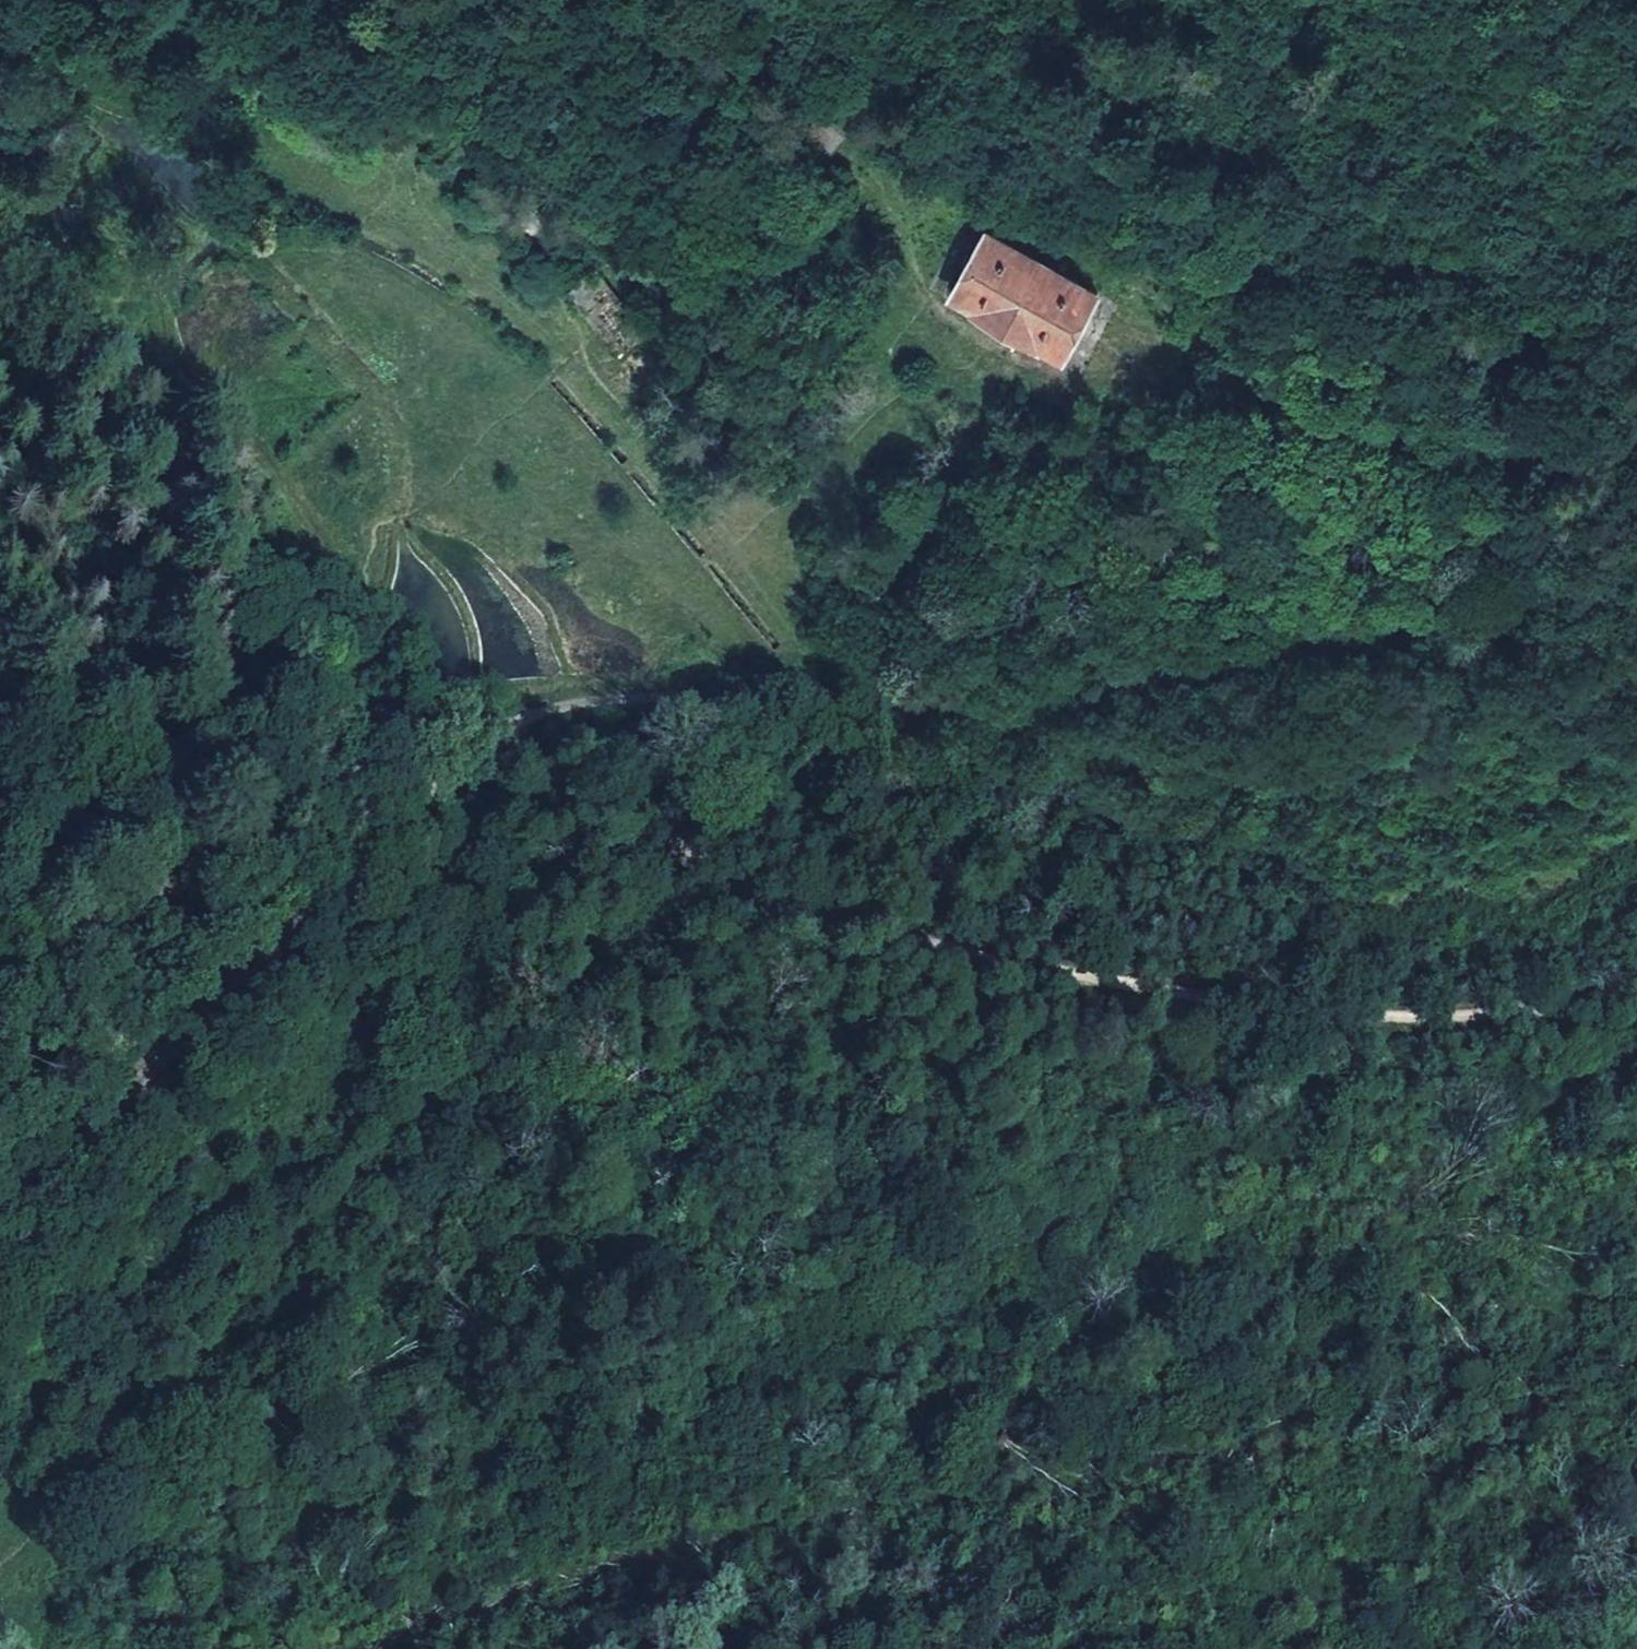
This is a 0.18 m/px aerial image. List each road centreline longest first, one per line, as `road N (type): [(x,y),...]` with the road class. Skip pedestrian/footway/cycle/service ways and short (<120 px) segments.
road 1 (track): [(518,721),(580,703),(1026,687),(1443,583),(1636,545)]
road 2 (track): [(1636,456),(1539,452),(1111,384),(1005,352),(923,294),(900,242),(858,184),(677,0)]
road 3 (track): [(0,1195),(366,862),(475,750),(518,721)]

